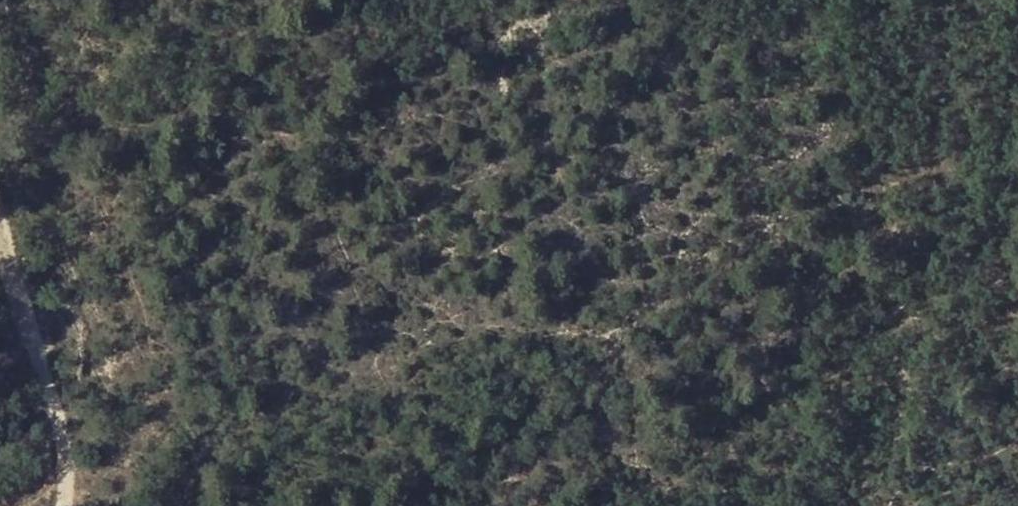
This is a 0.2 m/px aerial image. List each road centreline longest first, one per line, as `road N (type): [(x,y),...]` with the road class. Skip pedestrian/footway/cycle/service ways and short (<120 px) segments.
road 1 (track): [(63,505),(46,405),(0,245)]

